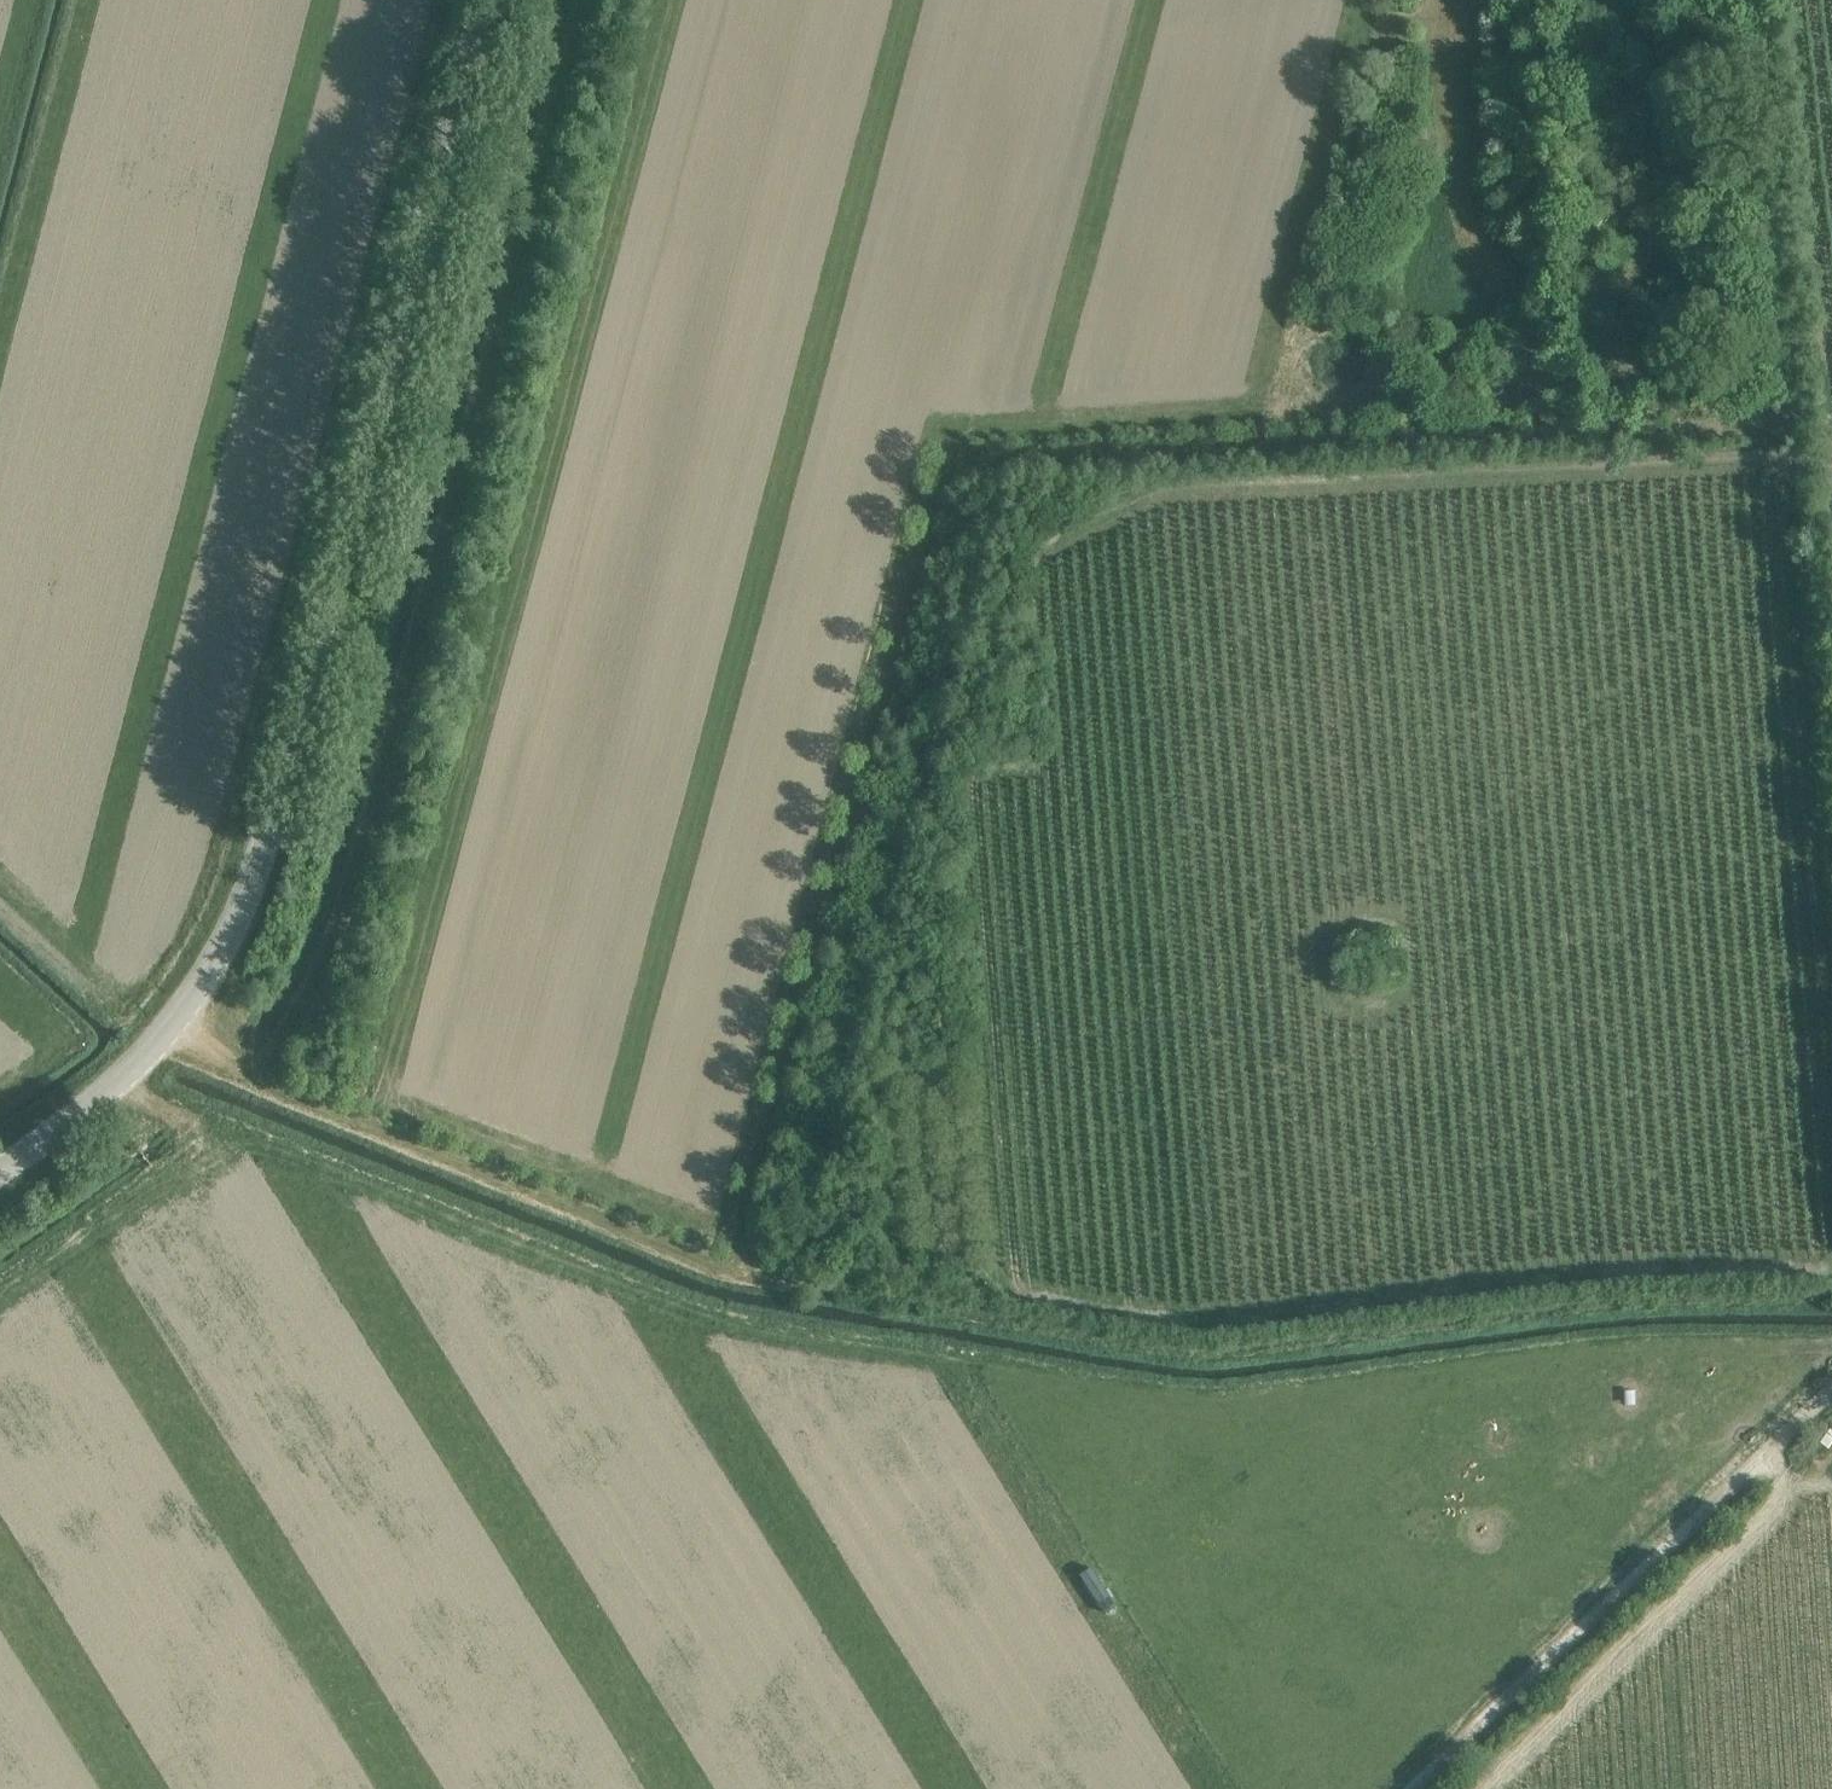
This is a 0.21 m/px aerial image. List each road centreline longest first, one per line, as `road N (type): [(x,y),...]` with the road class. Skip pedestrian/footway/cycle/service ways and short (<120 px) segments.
road 1 (tertiary): [(0,1166),(116,1085),(181,1014),(233,918),(273,816),(486,0)]
road 2 (track): [(1413,1788),(1831,1391)]
road 3 (track): [(1777,431),(1787,410),(1760,0)]

